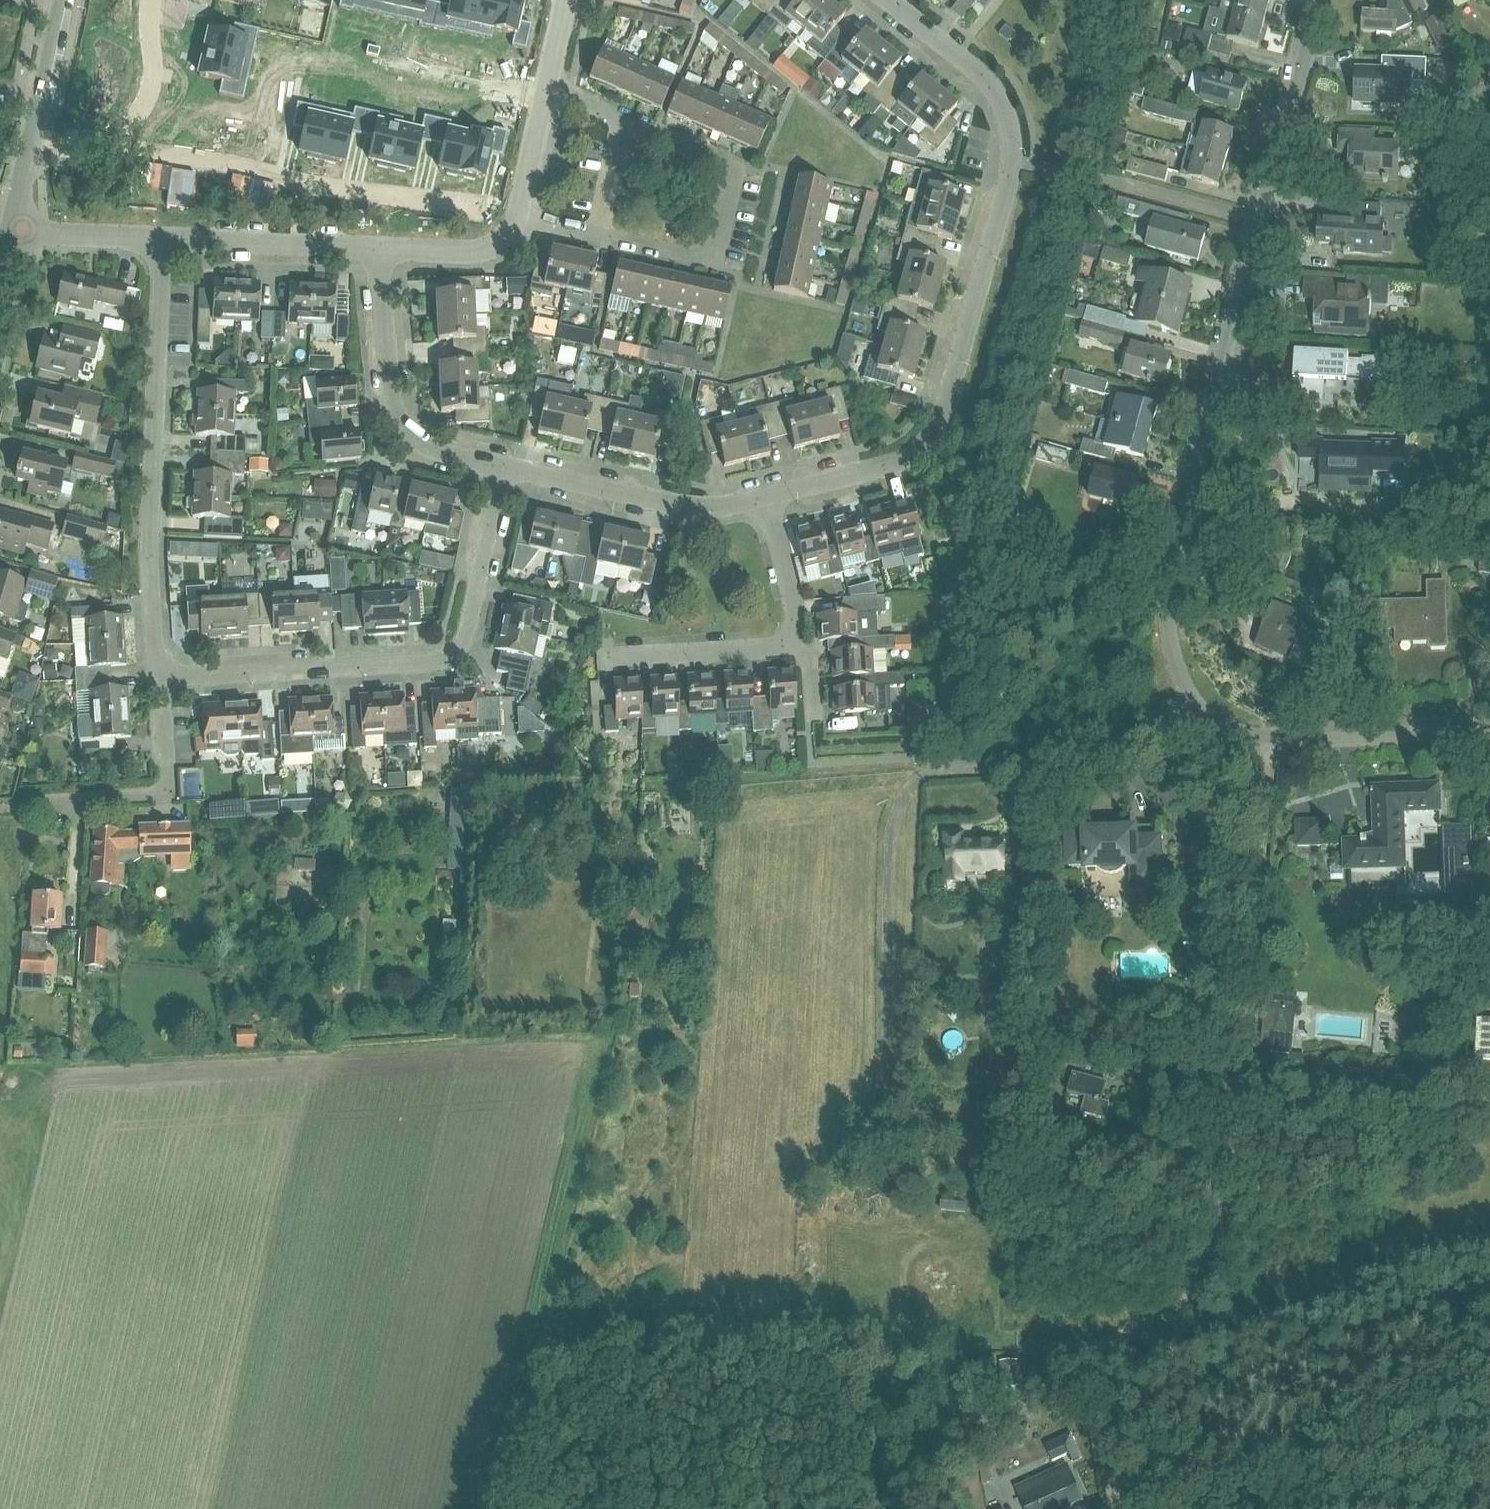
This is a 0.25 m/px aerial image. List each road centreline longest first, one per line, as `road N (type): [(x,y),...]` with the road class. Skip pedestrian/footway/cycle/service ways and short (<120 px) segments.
road 1 (residential): [(1321,0),(1170,607),(1179,679),(1205,714),(1262,739),(1489,739)]
road 2 (track): [(1262,739),(1243,934),(1260,981),(1250,1027),(1219,1088),(1211,1221),(1195,1278),(1174,1305),(1103,1341),(1100,1356),(1124,1508)]
road 3 (residential): [(885,0),(995,92),(1010,125),(1012,168),(935,437),(911,462),(766,506)]
road 4 (residential): [(160,681),(416,669),(460,658),(503,470)]
road 5 (residential): [(518,218),(702,263),(720,253),(732,171),(547,93)]
road 6 (residential): [(160,681),(168,239)]
road 7 (residential): [(485,209),(113,148)]
road 8 (residential): [(503,470),(430,452),(395,416),(379,252)]
road 9 (residential): [(766,506),(686,513),(503,470)]
road 10 (track): [(1236,1060),(1489,1100)]
road 11 (residential): [(55,809),(167,799),(160,681)]
road 12 (residential): [(168,239),(379,252)]
road 13 (residential): [(609,659),(792,655)]
road 14 (residential): [(113,148),(153,82),(154,10),(183,16)]
road 15 (residential): [(12,228),(168,239)]
road 16 (residential): [(379,252),(488,249),(508,237),(518,218)]
road 17 (residential): [(792,655),(792,610),(766,506)]
road 18 (tertiary): [(30,147),(62,0)]
road 19 (residential): [(518,218),(547,93)]
road 20 (residential): [(792,655),(806,665),(811,770)]

